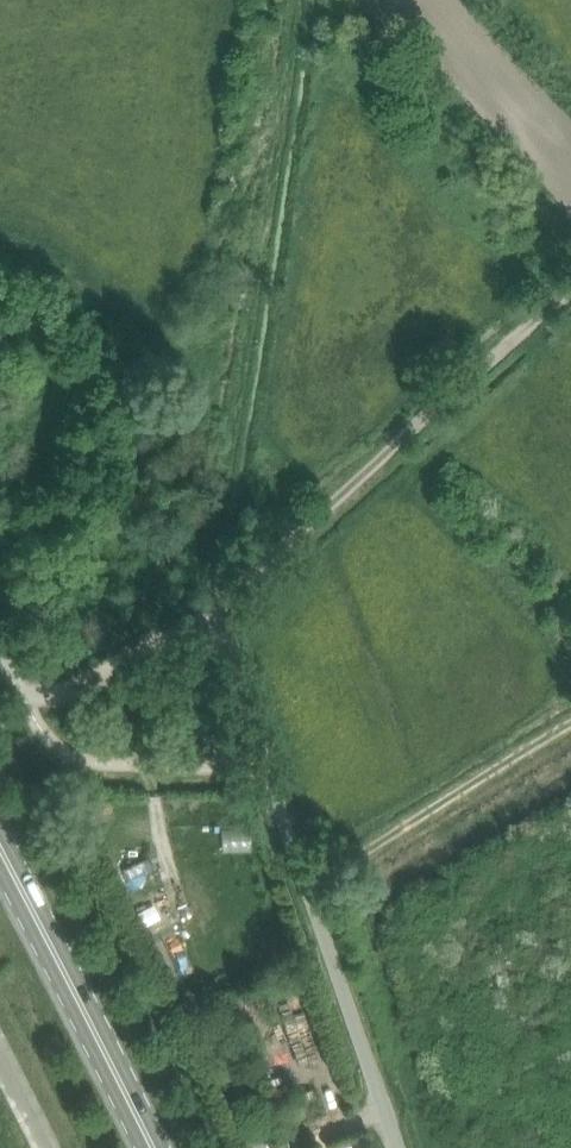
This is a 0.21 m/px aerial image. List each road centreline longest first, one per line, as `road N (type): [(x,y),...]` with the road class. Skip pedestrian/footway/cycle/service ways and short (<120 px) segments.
road 1 (track): [(209,613),(570,294)]
road 2 (unclassified): [(392,1147),(266,794)]
road 3 (primary): [(160,1147),(0,839)]
road 4 (track): [(209,613),(1,653)]
road 5 (track): [(266,794),(209,613)]

